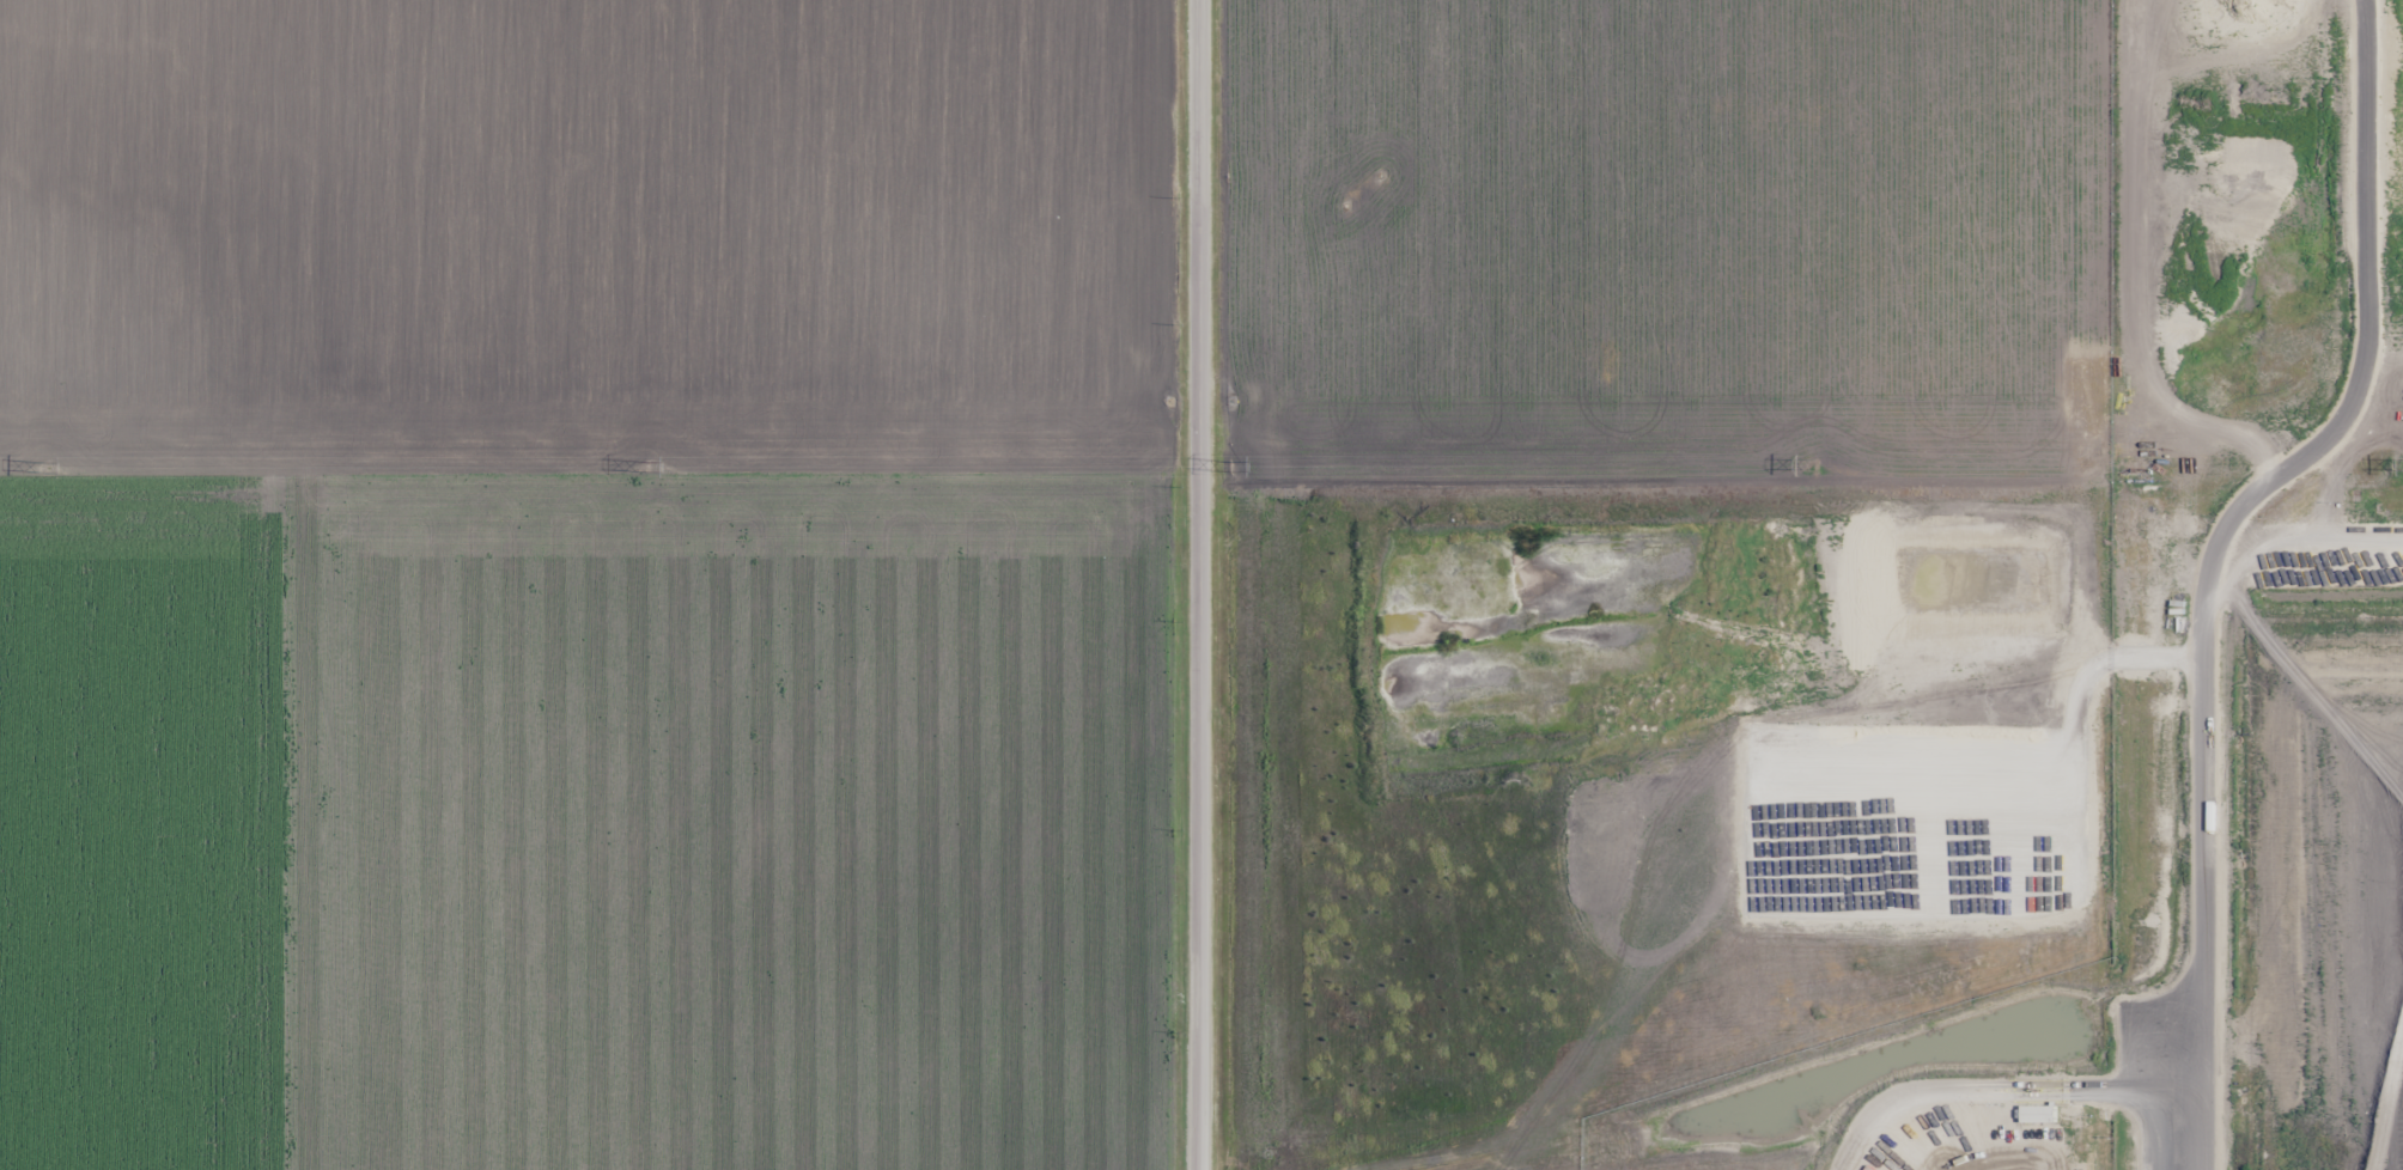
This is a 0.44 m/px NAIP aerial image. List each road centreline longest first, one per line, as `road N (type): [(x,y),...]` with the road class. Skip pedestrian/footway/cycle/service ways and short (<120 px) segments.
road 1 (secondary): [(1194,0),(1194,1169)]

